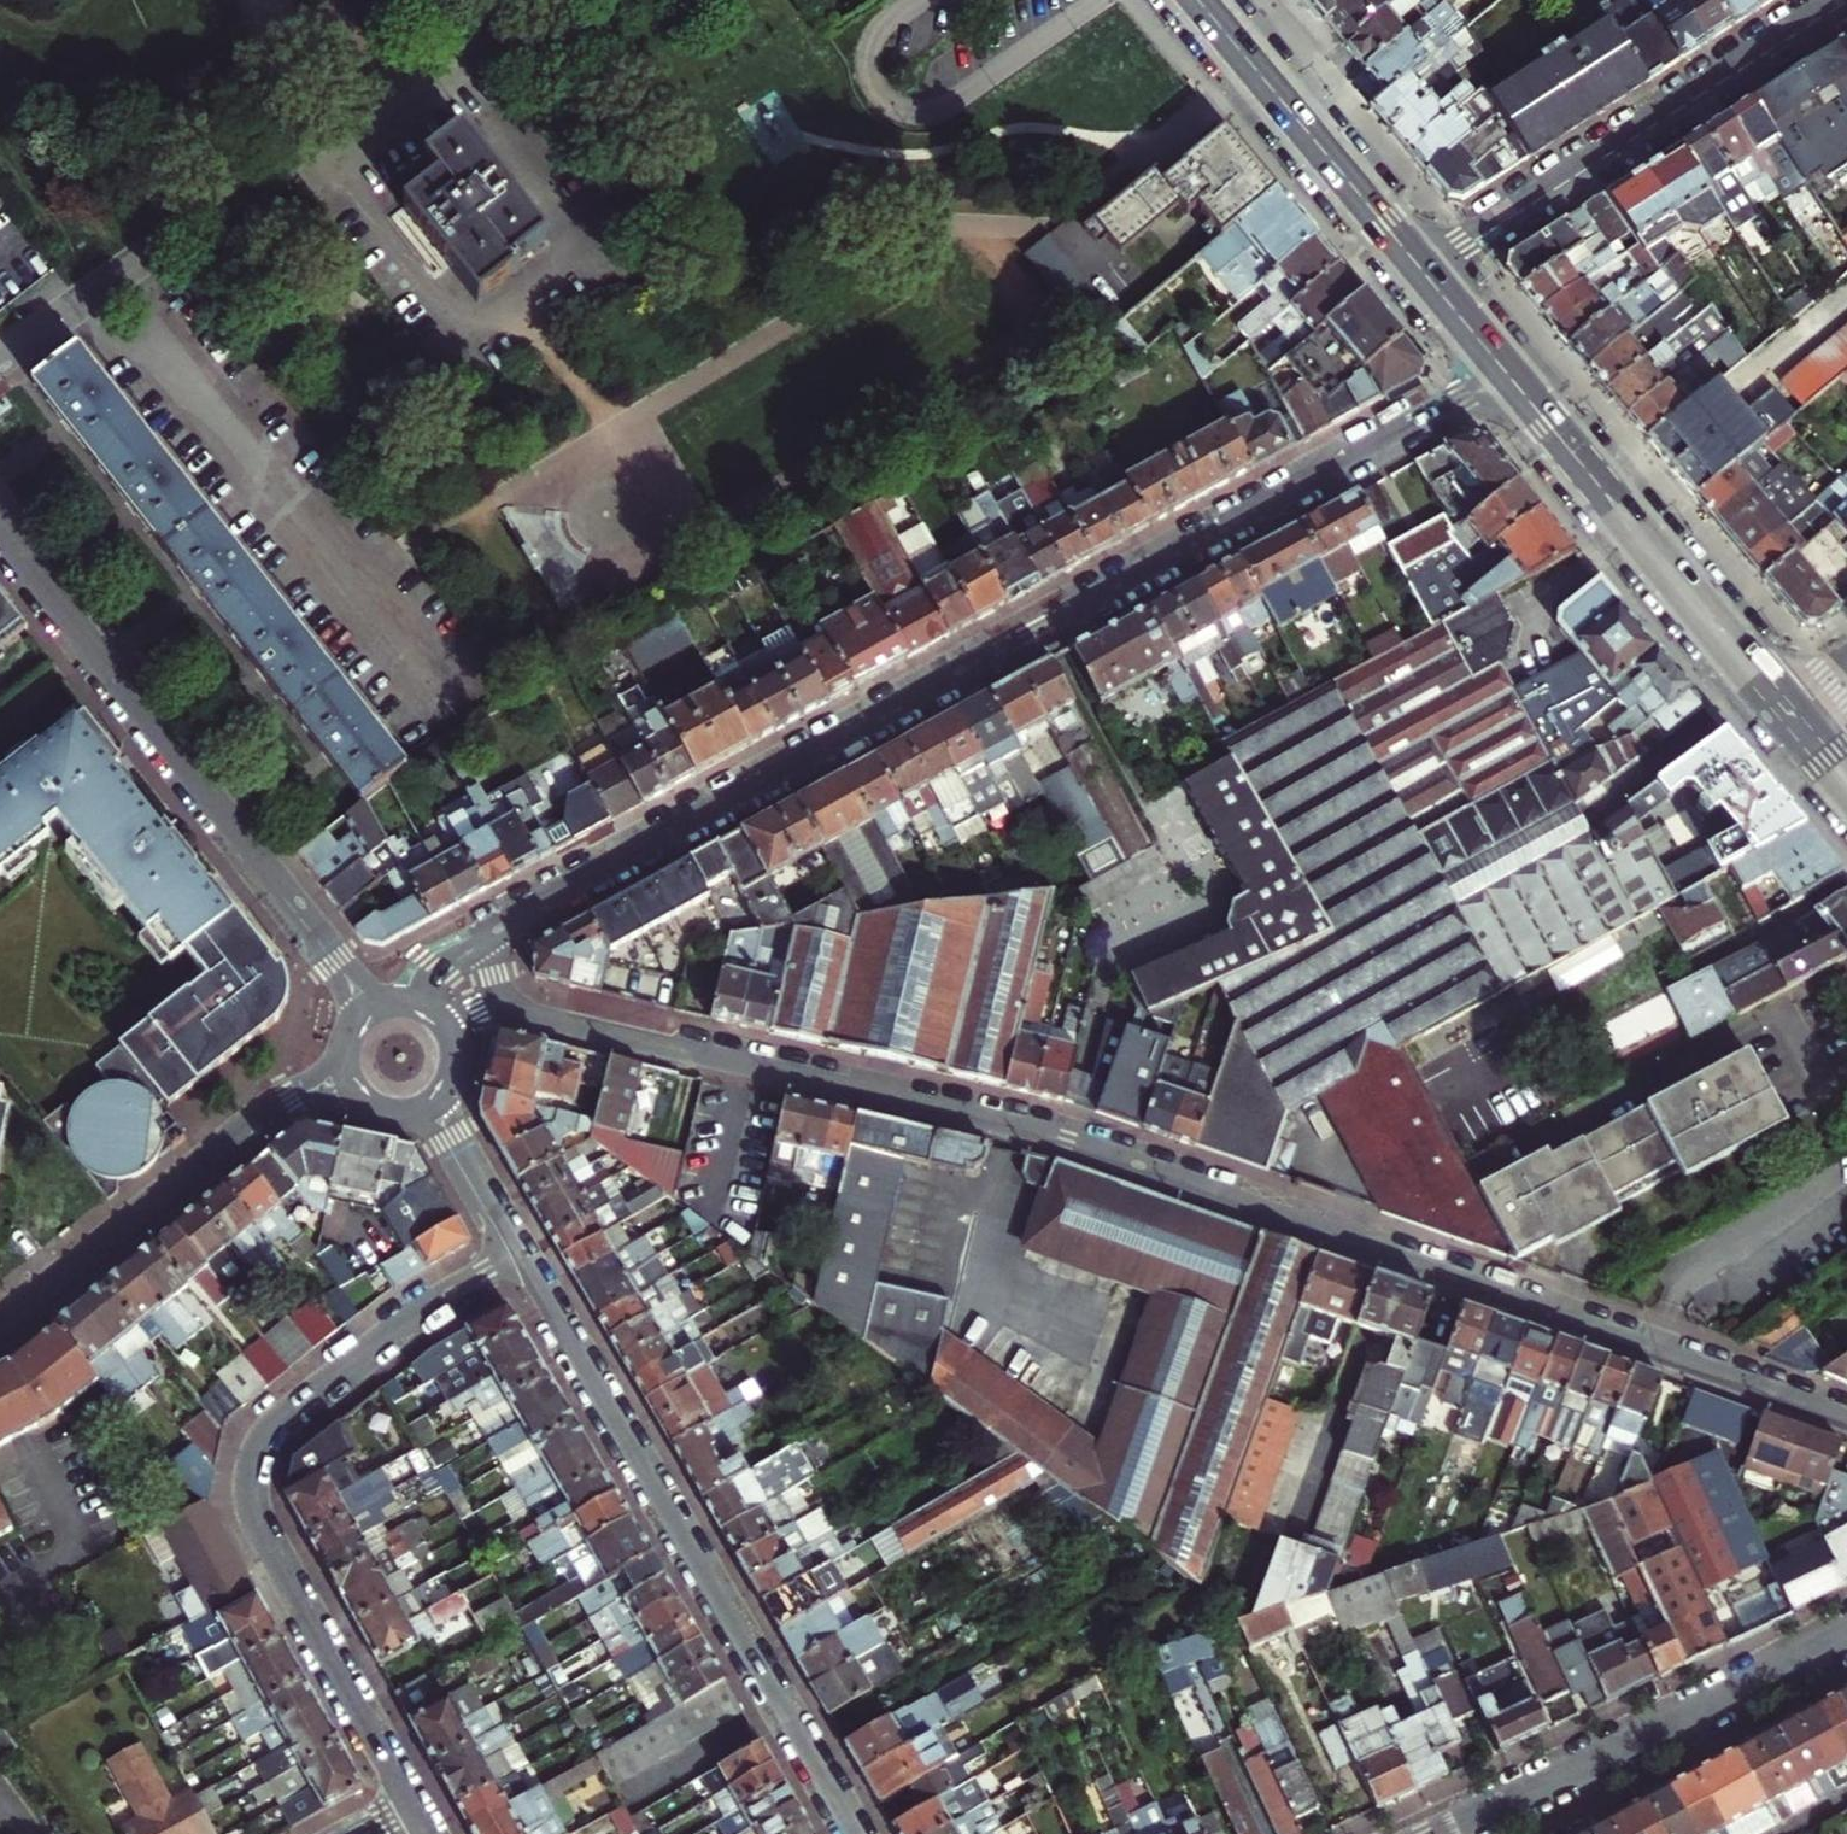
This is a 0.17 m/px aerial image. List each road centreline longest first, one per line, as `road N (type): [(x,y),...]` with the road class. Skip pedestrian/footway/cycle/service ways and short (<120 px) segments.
road 1 (residential): [(1846,1421),(1037,1133),(510,1006)]
road 2 (residential): [(509,926),(1505,375)]
road 3 (residential): [(516,1252),(384,1330),(282,1409),(248,1466),(251,1513),(410,1809)]
road 4 (tertiary): [(856,1833),(516,1252)]
road 5 (tertiary): [(373,1008),(0,535)]
road 6 (residential): [(437,43),(0,362)]
road 7 (residential): [(1834,0),(1419,272)]
road 8 (residential): [(1846,1634),(1446,1833)]
road 9 (primary): [(1505,375),(1791,718)]
road 10 (residential): [(0,1334),(295,1098),(350,1076)]
road 11 (primary): [(1196,0),(1419,272)]
road 12 (tertiary): [(516,1252),(434,1108)]
road 13 (primary): [(1419,272),(1505,375)]

